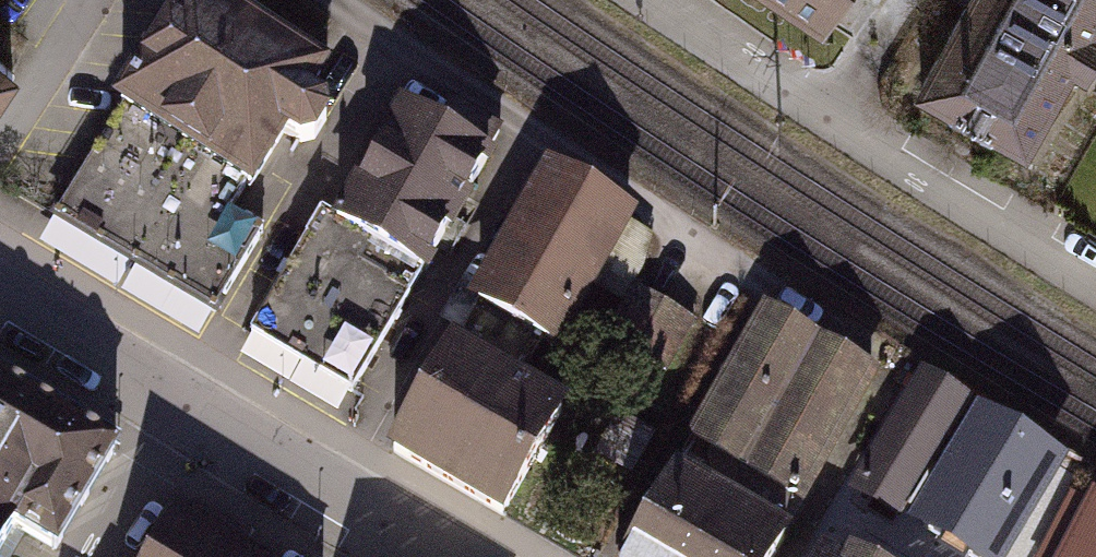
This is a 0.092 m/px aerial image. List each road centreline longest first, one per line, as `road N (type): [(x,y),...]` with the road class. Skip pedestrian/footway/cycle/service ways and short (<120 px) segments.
road 1 (residential): [(177,398),(450,556)]
road 2 (residential): [(1095,279),(829,112)]
road 3 (residential): [(0,293),(177,398)]
road 4 (residential): [(829,112),(666,0)]
road 5 (residential): [(177,398),(91,556)]
road 6 (residential): [(829,112),(900,0)]

